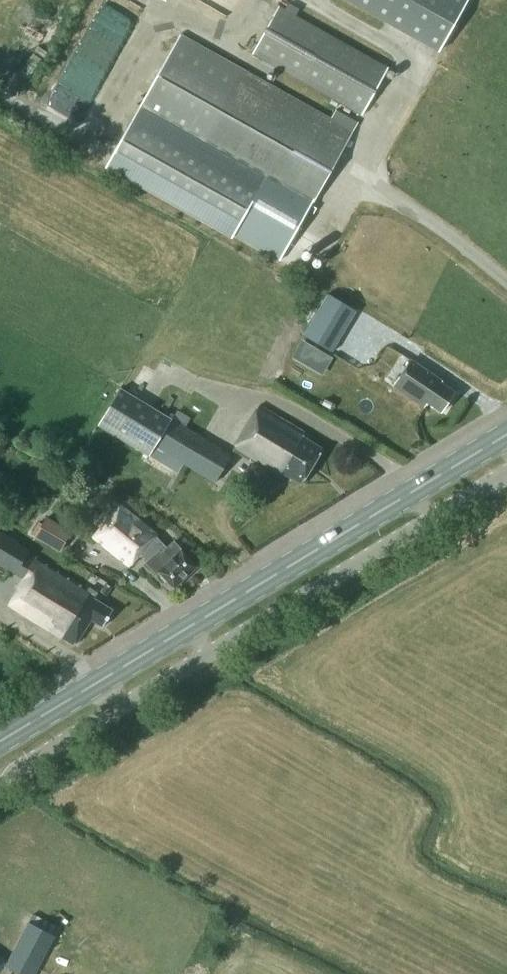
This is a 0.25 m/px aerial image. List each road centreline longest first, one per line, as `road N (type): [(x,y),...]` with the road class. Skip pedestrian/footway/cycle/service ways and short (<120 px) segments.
road 1 (primary): [(0,740),(506,433)]
road 2 (unclassified): [(0,779),(506,474)]

